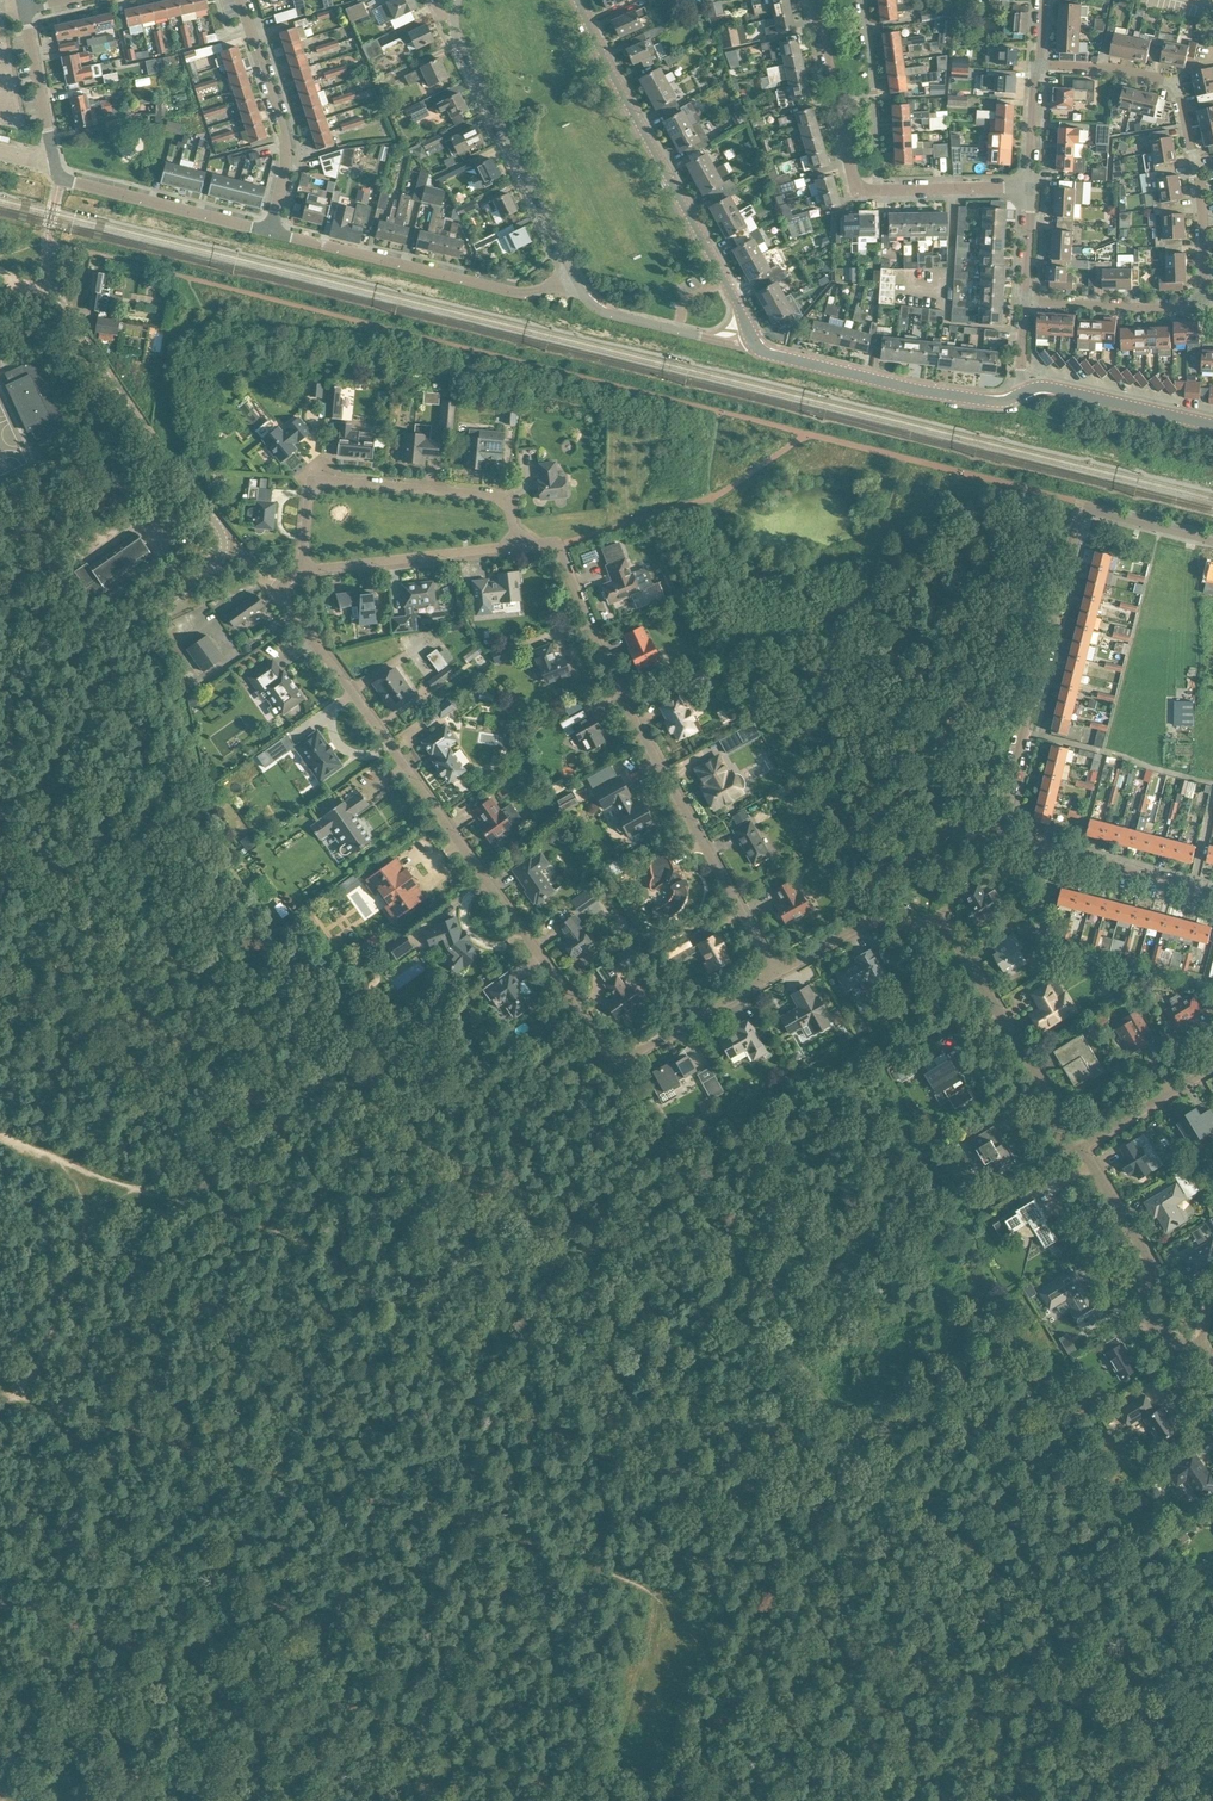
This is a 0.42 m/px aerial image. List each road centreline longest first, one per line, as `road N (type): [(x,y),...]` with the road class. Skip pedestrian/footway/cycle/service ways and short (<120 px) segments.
road 1 (residential): [(775,973),(627,1058),(608,1052),(282,603),(280,590),(303,572)]
road 2 (unclassified): [(0,684),(172,600),(225,548),(222,532),(145,434),(51,288)]
road 3 (residential): [(775,973),(608,673),(558,544)]
road 4 (residential): [(1082,1149),(1067,1149),(1056,1129),(1060,1113),(948,928),(875,917),(775,973)]
road 5 (track): [(1212,1727),(843,1454)]
road 6 (track): [(617,1059),(832,1422),(843,1454)]
road 7 (residential): [(1025,301),(1146,307),(1192,304),(1204,293),(1201,191),(1174,84)]
road 8 (residential): [(272,232),(60,178),(24,9)]
road 9 (tertiary): [(751,336),(577,0)]
road 10 (residential): [(1004,838),(1004,812),(1081,505)]
road 11 (residential): [(520,545),(504,500),(331,480),(309,496),(303,572)]
road 12 (residential): [(574,278),(515,293),(272,232)]
road 13 (tertiary): [(457,0),(459,40),(574,278)]
road 14 (tertiary): [(1019,394),(989,401),(923,390),(768,353),(751,336)]
road 15 (residential): [(1201,1346),(1160,1336),(1141,1303),(1153,1265),(1082,1149)]
road 16 (residential): [(272,232),(284,132),(241,0)]
road 17 (residential): [(303,572),(520,545)]
road 18 (residential): [(1004,838),(1212,893)]
road 19 (residential): [(814,0),(852,172),(864,190),(878,190)]
road 20 (tertiary): [(1019,394),(1043,387),(1212,425)]
road 21 (tertiary): [(574,278),(607,314),(701,336),(751,336)]
road 22 (residential): [(863,0),(878,190)]
road 23 (residential): [(1082,1149),(1212,1068)]
road 24 (residential): [(878,190),(1030,188)]
road 25 (residential): [(1174,84),(1119,70),(1039,66)]
road 26 (residential): [(1212,539),(1081,505)]
road 27 (residential): [(1030,188),(1039,66)]

